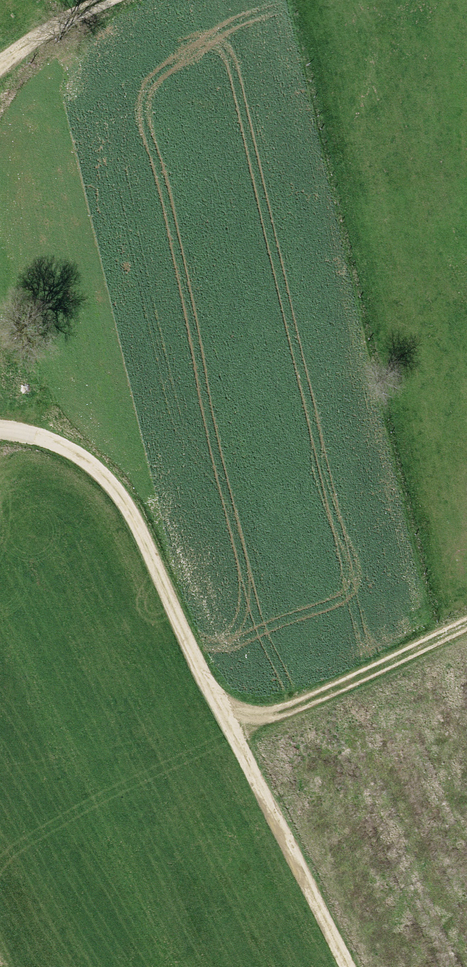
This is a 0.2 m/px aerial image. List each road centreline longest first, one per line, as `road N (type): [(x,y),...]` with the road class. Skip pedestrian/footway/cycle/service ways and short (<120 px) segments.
road 1 (track): [(226,711),(130,518),(90,466),(0,435)]
road 2 (track): [(226,711),(350,966)]
road 3 (track): [(466,625),(298,708),(258,717),(226,711)]
road 4 (track): [(117,0),(0,65)]

